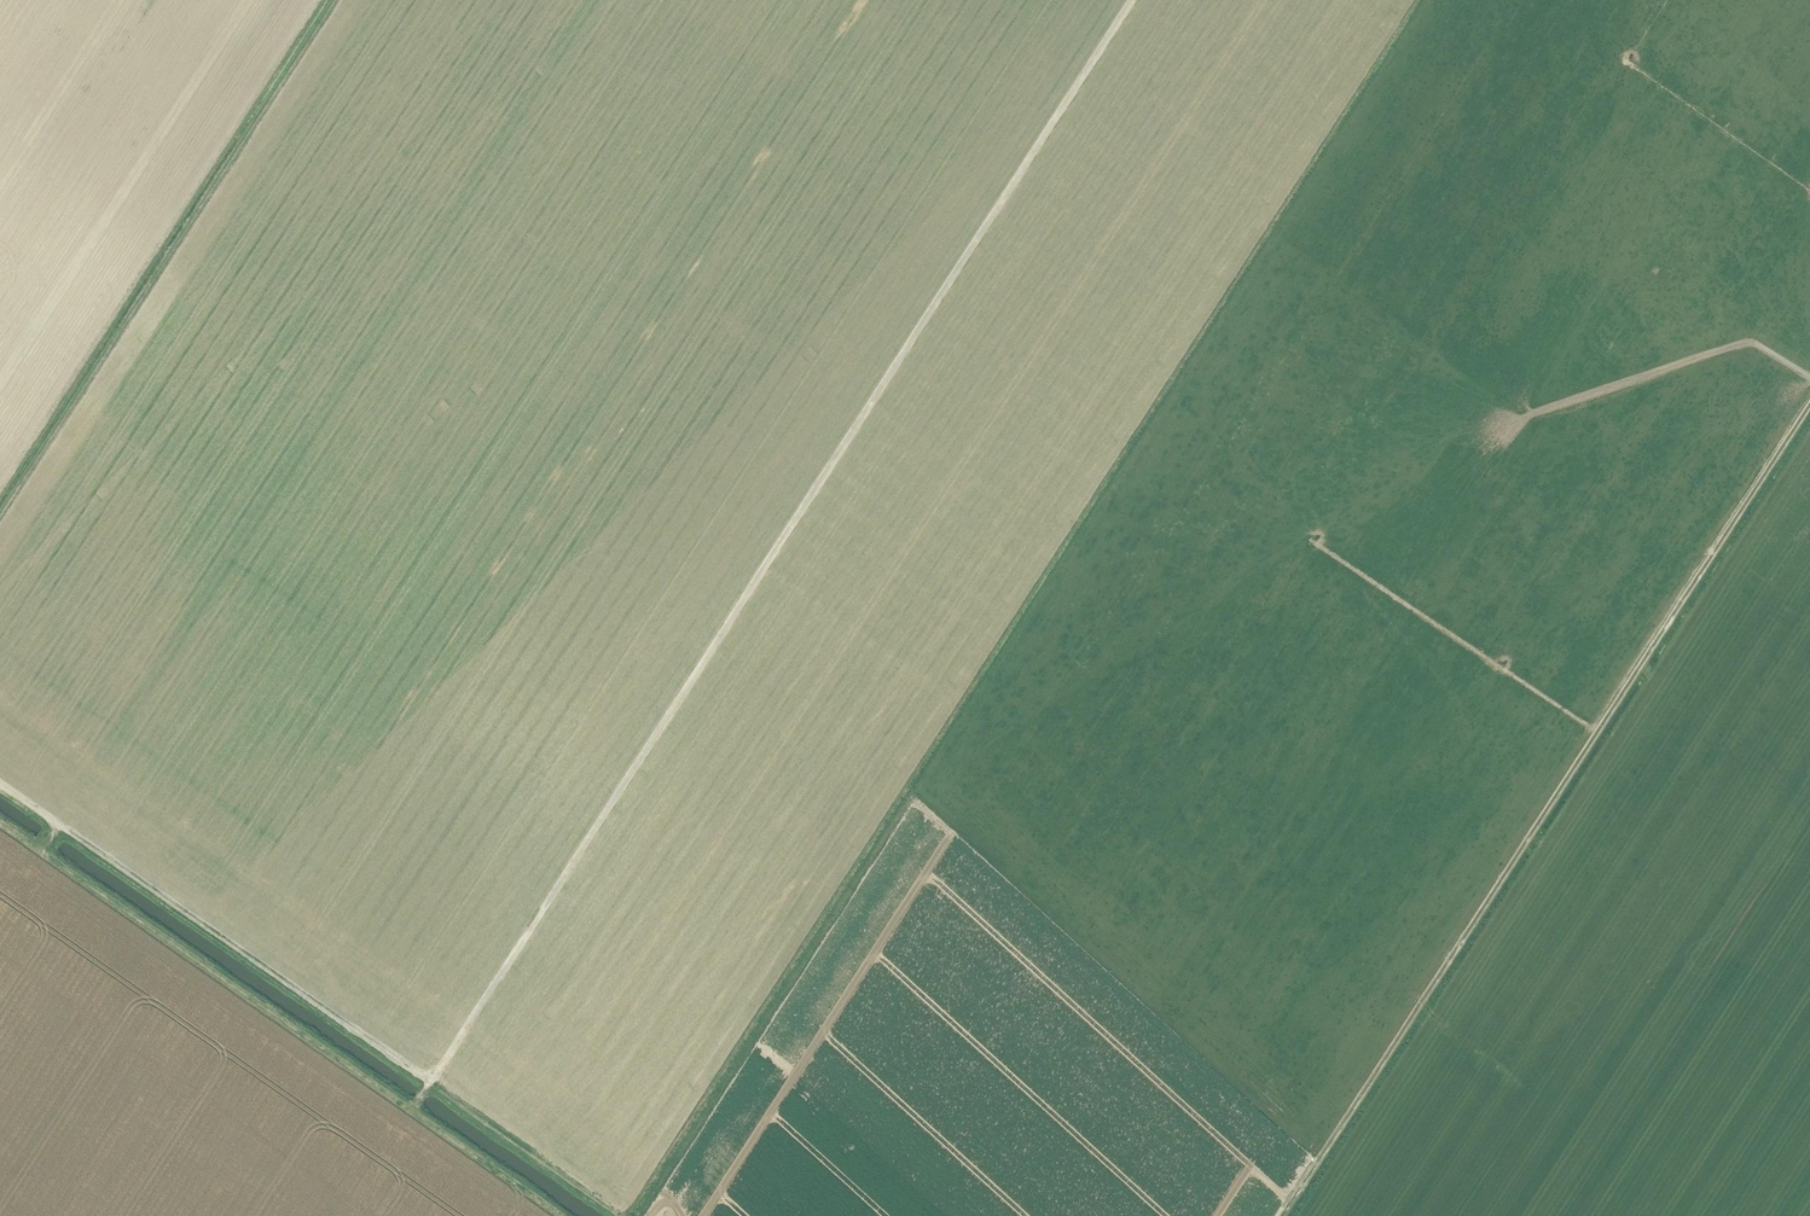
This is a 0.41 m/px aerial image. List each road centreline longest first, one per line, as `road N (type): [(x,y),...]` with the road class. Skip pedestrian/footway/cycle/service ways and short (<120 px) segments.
road 1 (track): [(1809,406),(1316,1167)]

